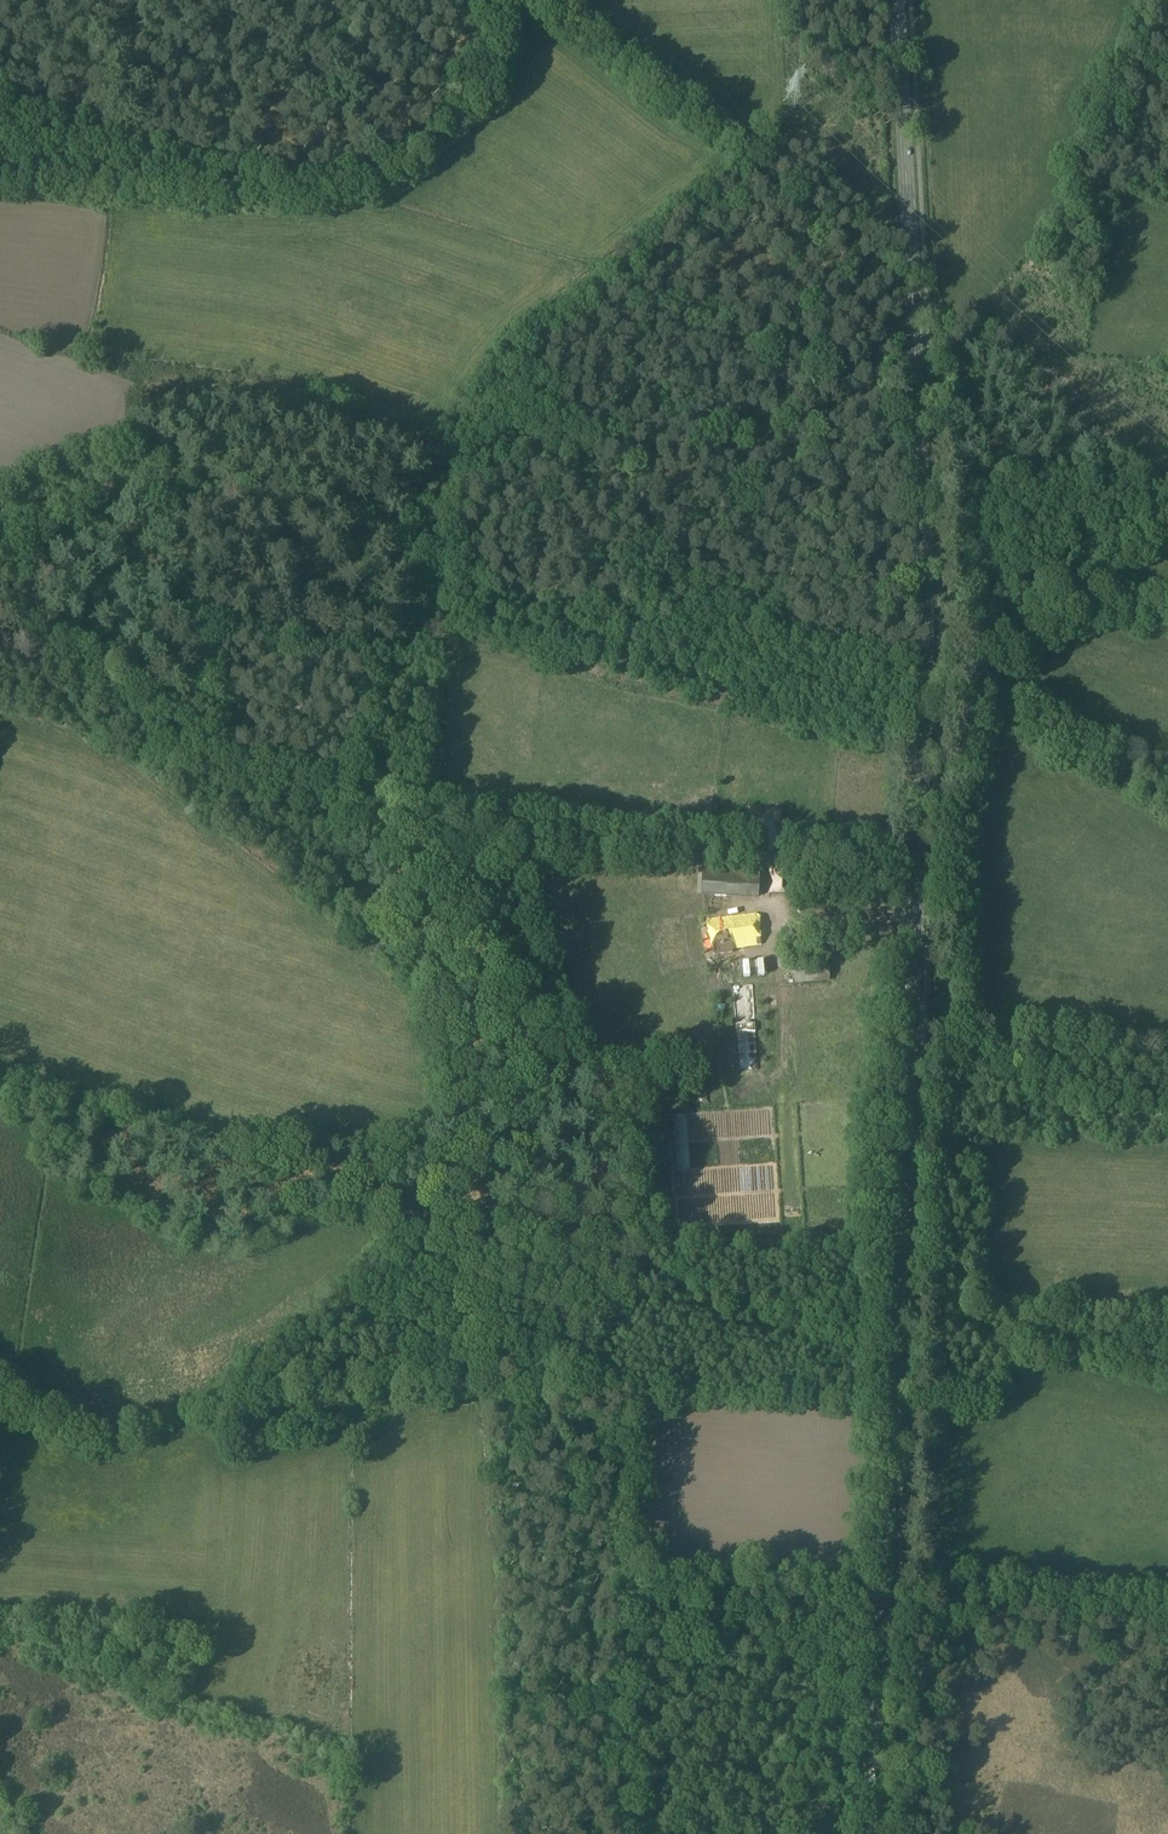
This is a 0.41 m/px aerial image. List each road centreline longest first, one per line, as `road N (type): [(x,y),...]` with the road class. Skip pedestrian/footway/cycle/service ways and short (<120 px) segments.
road 1 (primary): [(878,1833),(927,668),(898,0)]
road 2 (track): [(921,861),(364,829),(276,793),(213,778),(70,675),(0,652)]
road 3 (track): [(1167,1118),(1044,1112),(927,1068)]

